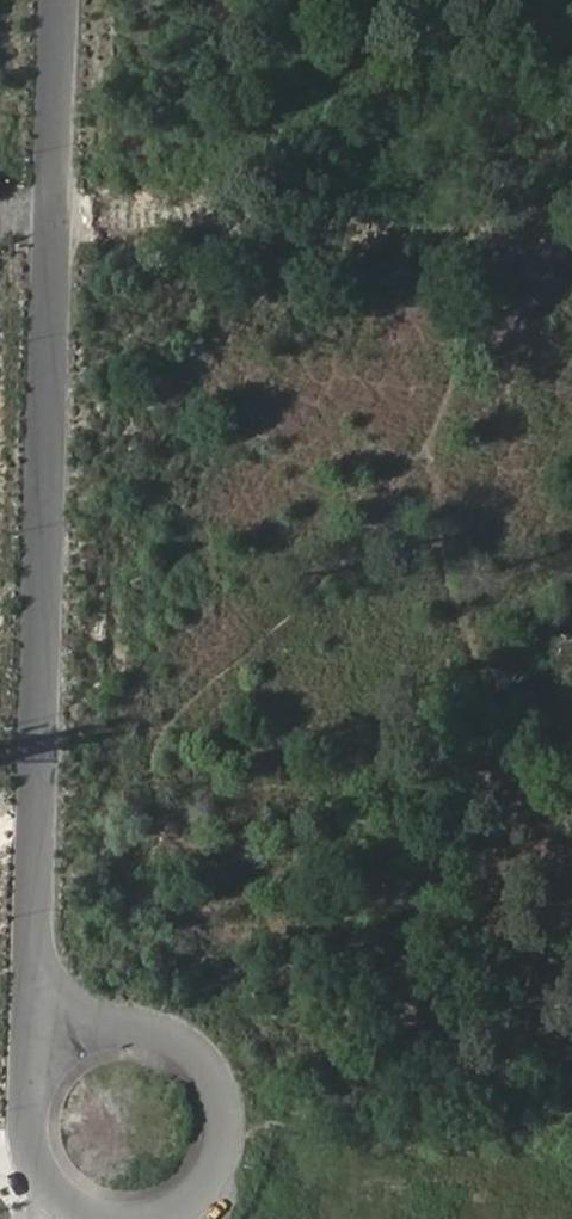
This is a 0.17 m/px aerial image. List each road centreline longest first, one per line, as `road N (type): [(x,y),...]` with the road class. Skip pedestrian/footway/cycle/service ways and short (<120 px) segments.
road 1 (unclassified): [(83,1027),(40,963),(65,0)]
road 2 (unclassified): [(165,1218),(211,1186),(228,1153),(232,1114),(223,1079),(202,1049),(154,1021),(118,1018),(83,1027)]
road 3 (unclassified): [(64,1038),(39,1064),(21,1121),(27,1157),(46,1190),(88,1218)]

